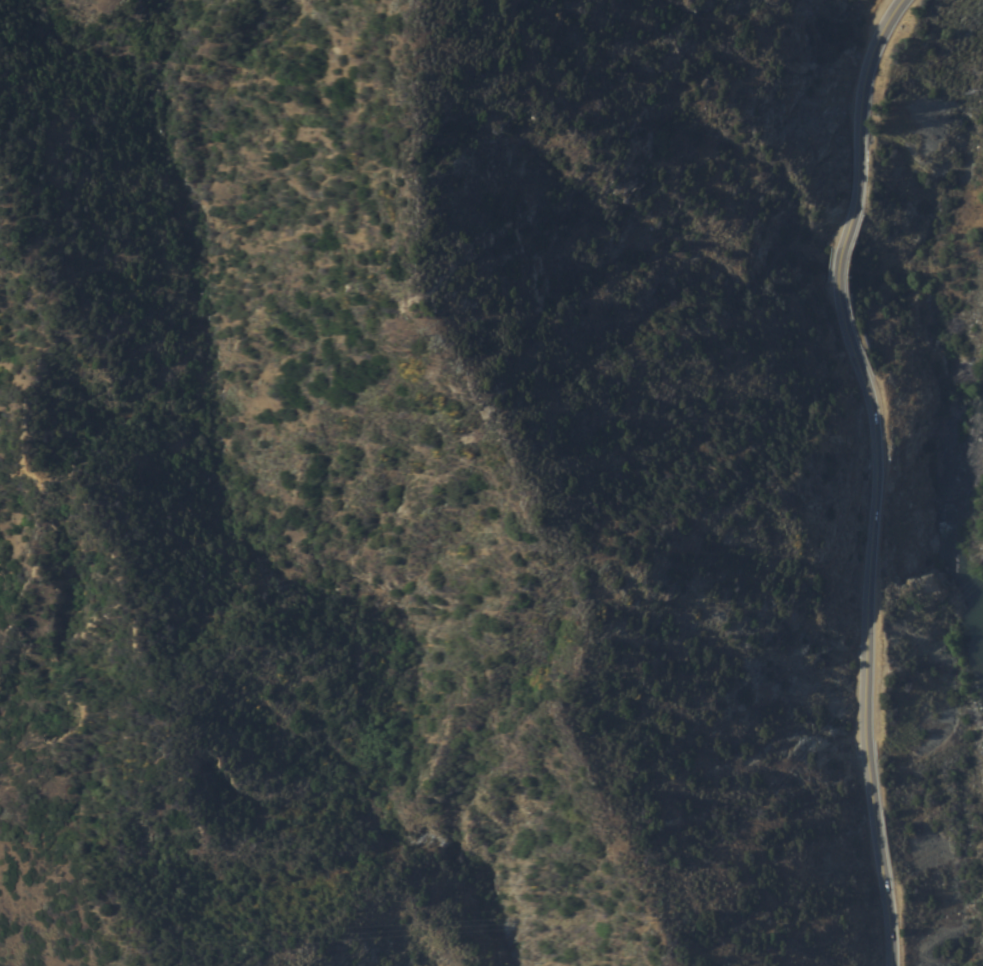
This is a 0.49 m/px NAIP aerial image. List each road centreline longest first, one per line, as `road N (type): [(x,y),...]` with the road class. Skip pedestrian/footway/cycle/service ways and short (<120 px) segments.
road 1 (secondary): [(904,0),(866,82),(862,167),(839,296),(881,447),(865,688),(892,965)]

